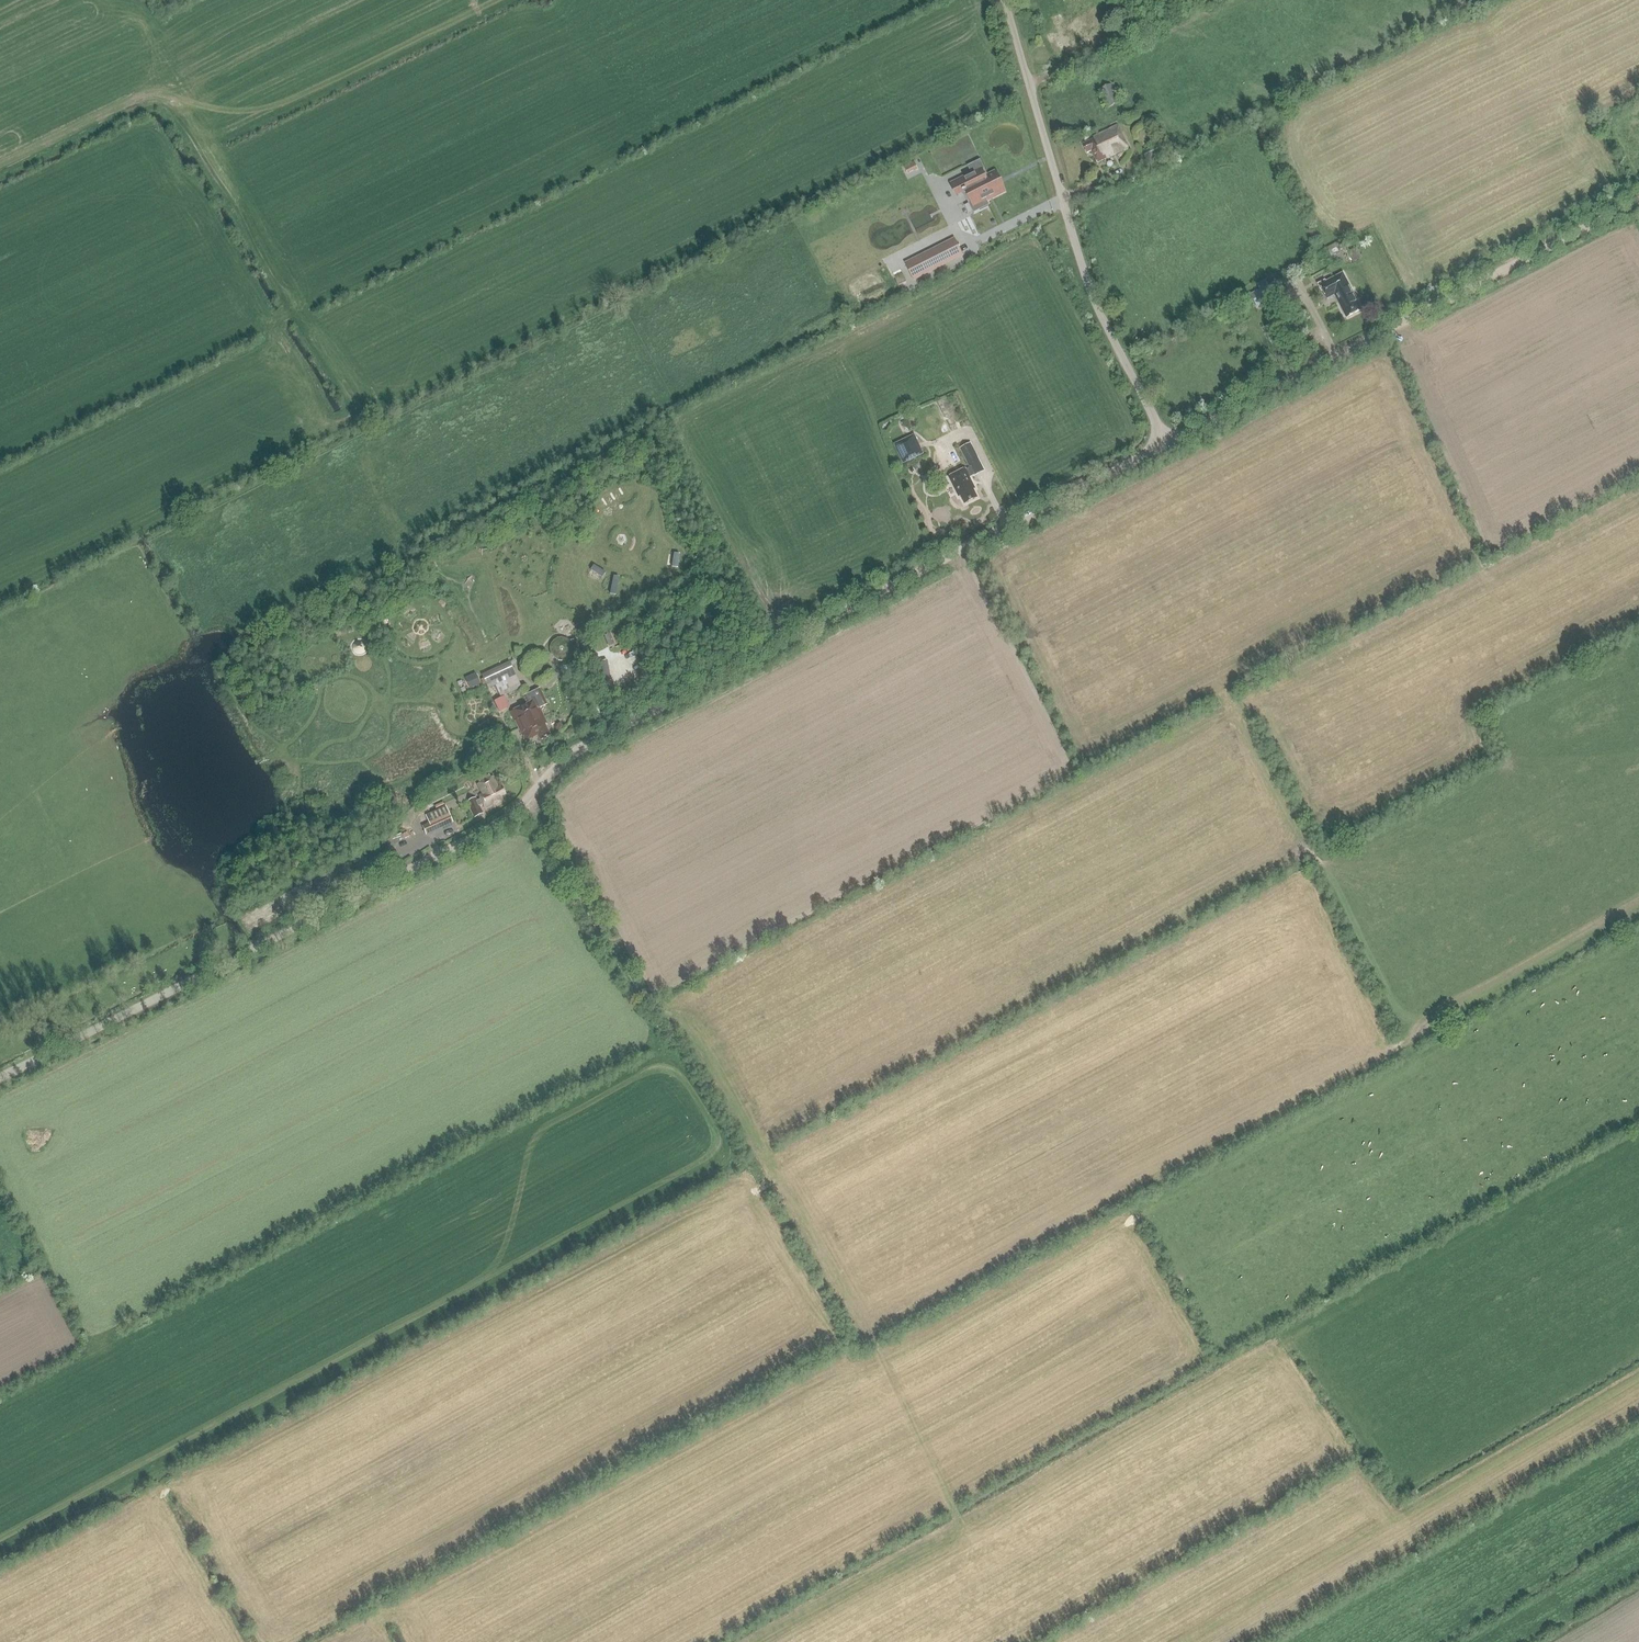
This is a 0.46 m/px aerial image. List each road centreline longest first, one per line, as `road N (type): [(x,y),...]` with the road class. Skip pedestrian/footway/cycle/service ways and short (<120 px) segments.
road 1 (unclassified): [(1167,444),(605,735),(497,824),(0,1076)]
road 2 (unclassified): [(1167,444),(1638,203)]
road 3 (unclassified): [(1167,444),(1087,282),(1005,0)]

